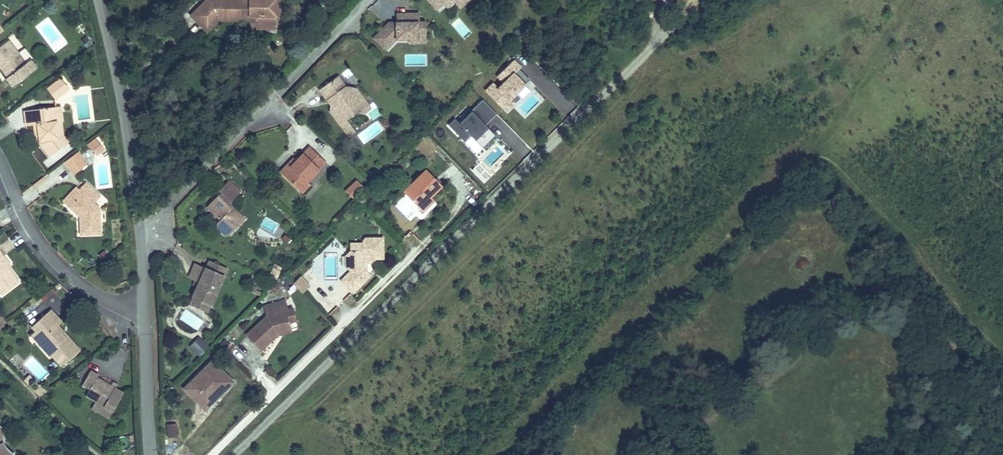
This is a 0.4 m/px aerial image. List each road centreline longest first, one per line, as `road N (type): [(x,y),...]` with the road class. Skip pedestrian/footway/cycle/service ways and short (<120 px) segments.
road 1 (residential): [(140,231),(368,0)]
road 2 (residential): [(140,231),(120,86),(97,0)]
road 3 (residential): [(144,306),(121,305),(68,272),(43,246),(0,161)]
road 4 (residential): [(152,454),(144,306)]

